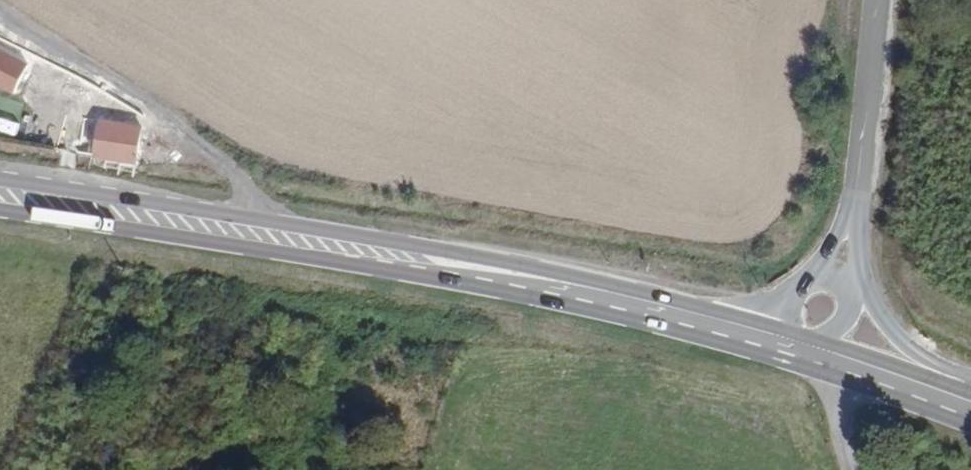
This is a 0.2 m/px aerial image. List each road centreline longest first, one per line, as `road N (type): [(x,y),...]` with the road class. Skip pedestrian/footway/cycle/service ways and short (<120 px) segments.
road 1 (primary): [(771,326),(495,260),(0,179)]
road 2 (primary): [(0,210),(511,292),(761,355)]
road 3 (track): [(267,221),(240,171),(86,58),(0,16)]
road 4 (tertiary): [(851,218),(878,0)]
road 5 (primary): [(778,360),(970,426)]
road 6 (track): [(761,355),(833,389),(851,469)]
road 7 (tertiary): [(948,385),(878,313),(860,268)]
road 8 (primary): [(948,385),(819,341)]
road 9 (tertiary): [(851,218),(778,306),(771,326)]

